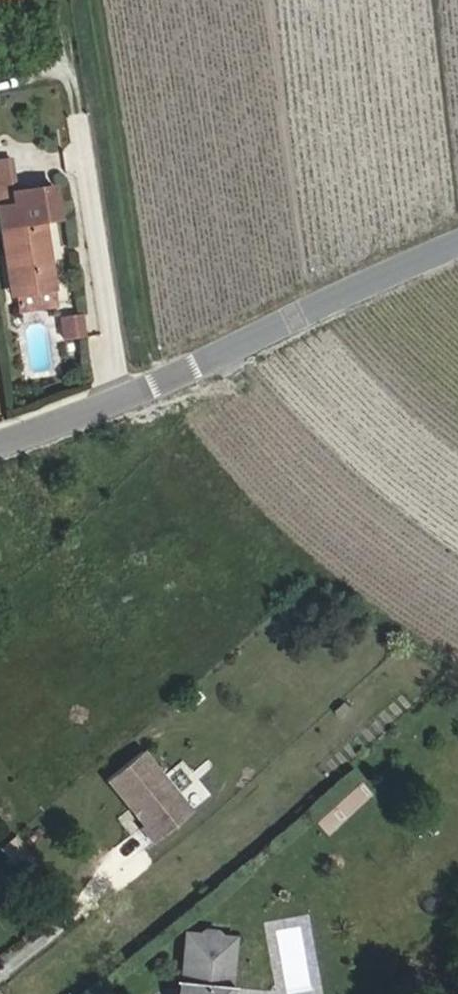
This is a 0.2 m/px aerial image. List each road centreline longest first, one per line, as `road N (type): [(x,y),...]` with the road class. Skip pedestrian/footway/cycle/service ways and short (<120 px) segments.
road 1 (tertiary): [(0,436),(99,403),(457,249)]

